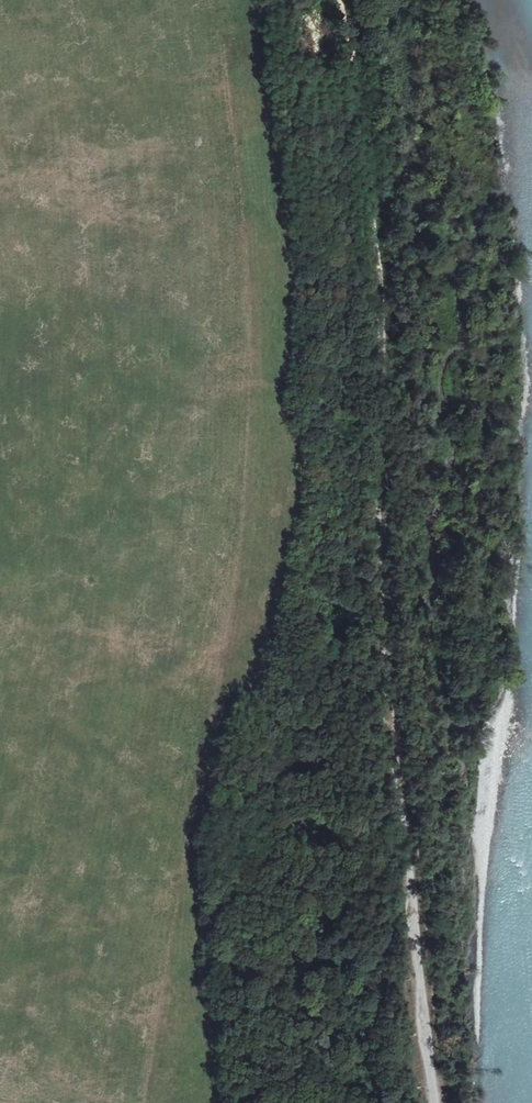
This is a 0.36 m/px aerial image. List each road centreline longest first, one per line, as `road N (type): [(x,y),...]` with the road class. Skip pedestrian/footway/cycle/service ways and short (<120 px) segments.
road 1 (track): [(433,1102),(381,618),(380,349),(355,72),(334,0)]

